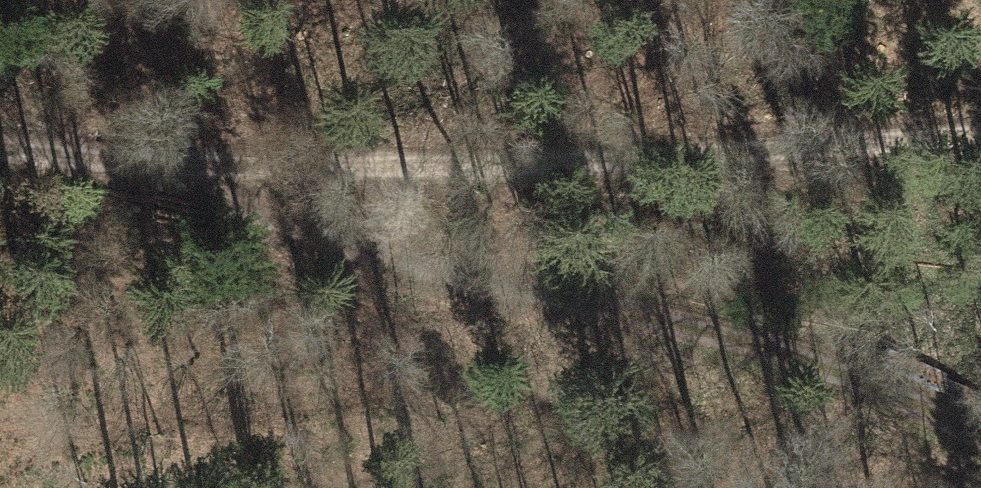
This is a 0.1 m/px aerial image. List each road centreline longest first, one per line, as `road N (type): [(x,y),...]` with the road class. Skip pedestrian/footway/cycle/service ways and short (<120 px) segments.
road 1 (track): [(0,150),(130,161),(440,161),(980,135)]
road 2 (track): [(980,432),(846,371),(719,330),(400,255),(130,161)]

